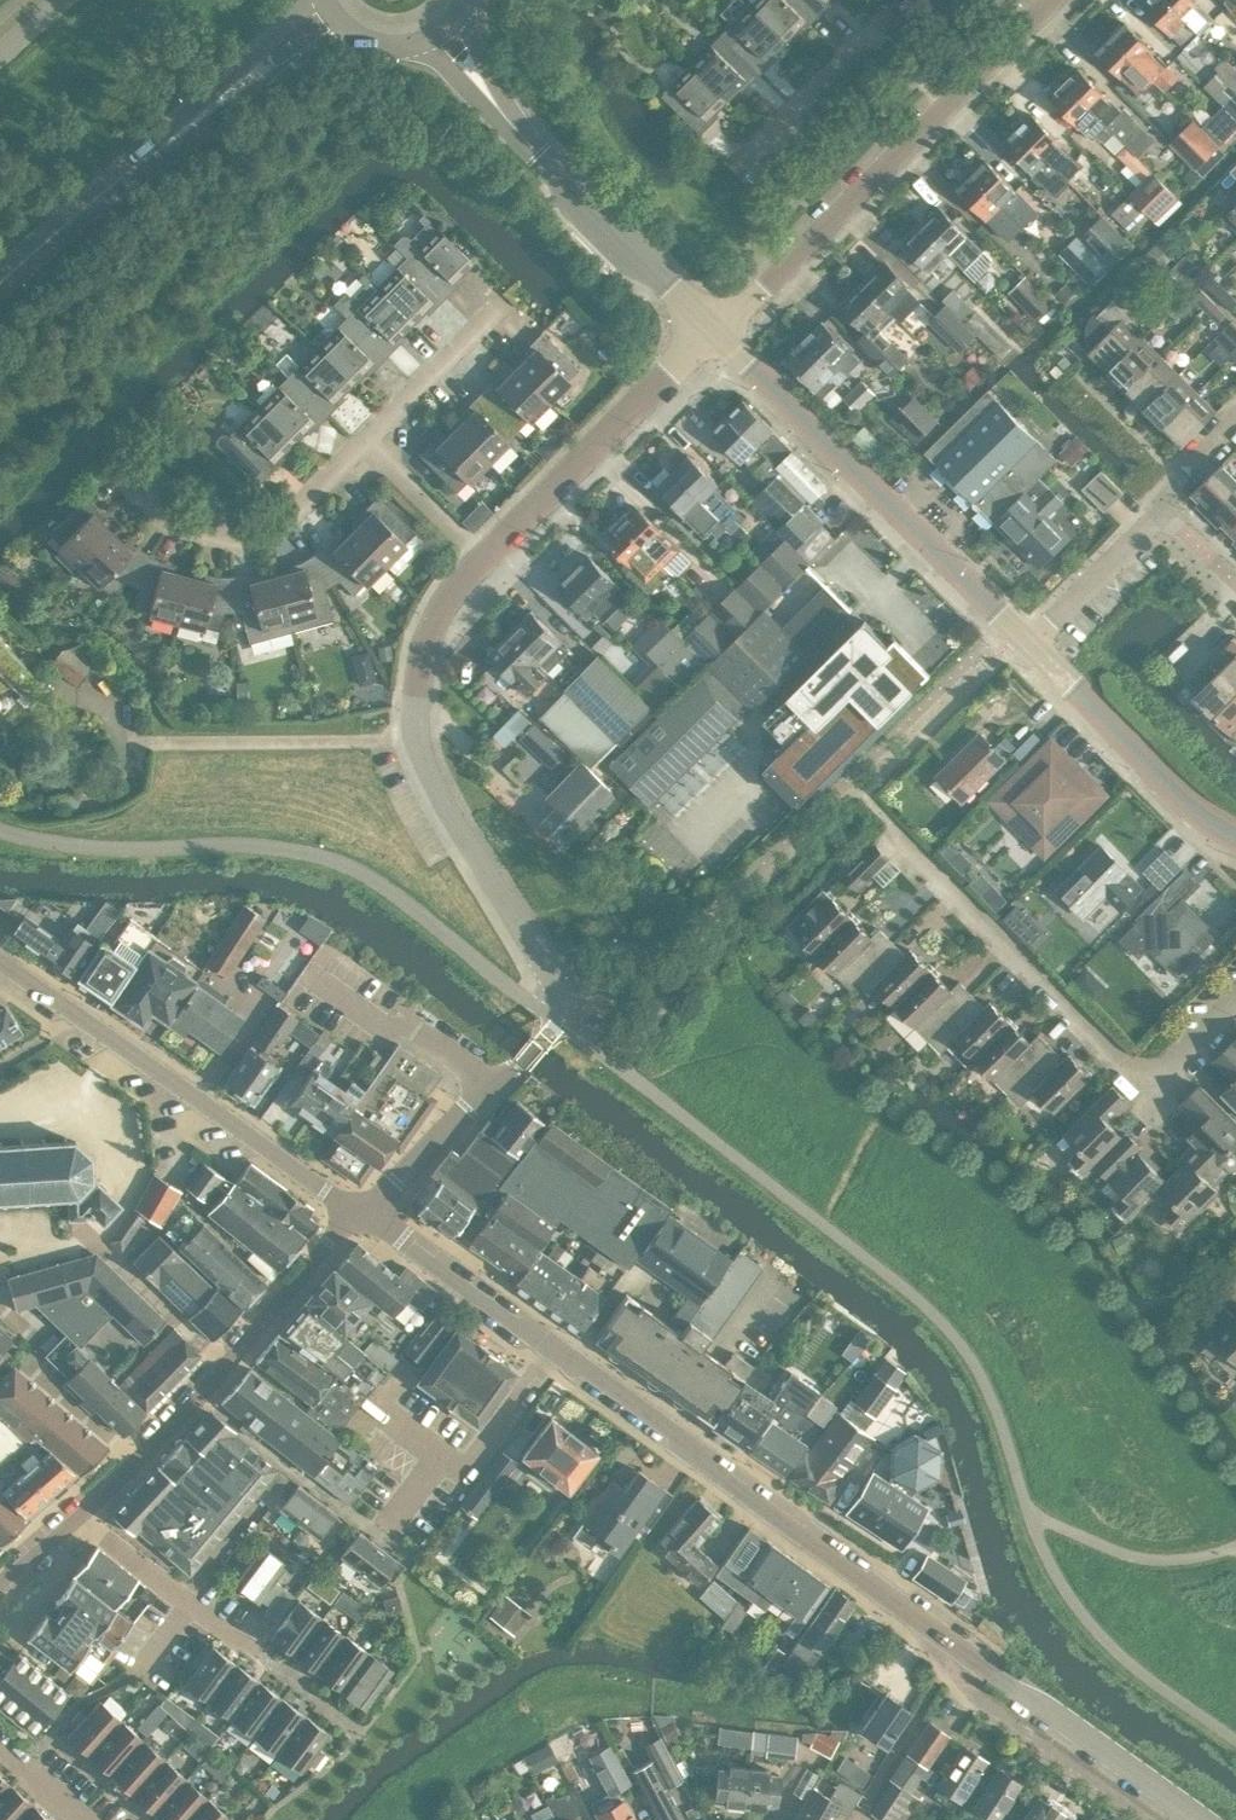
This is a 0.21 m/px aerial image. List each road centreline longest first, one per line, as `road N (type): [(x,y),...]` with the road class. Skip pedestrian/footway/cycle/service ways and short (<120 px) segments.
road 1 (residential): [(1203,1819),(724,1479),(675,1430),(590,1368),(361,1213)]
road 2 (residential): [(361,1213),(512,1069),(551,1019),(546,971),(420,746),(424,638),(438,604),(483,555)]
road 3 (residential): [(1235,996),(1168,1065),(1151,1072),(1127,1066),(905,845)]
road 4 (tertiary): [(1029,644),(715,330)]
road 5 (residential): [(361,1213),(0,960)]
road 6 (residential): [(78,1516),(361,1213)]
road 7 (residential): [(483,555),(715,330)]
road 8 (residential): [(715,330),(946,105)]
road 9 (residential): [(122,472),(169,516),(251,539),(277,529),(364,441)]
road 10 (residential): [(737,168),(872,31),(946,105)]
road 11 (secondary): [(103,191),(347,29)]
road 12 (tertiary): [(1235,837),(1176,792),(1029,644)]
road 13 (secondary): [(310,0),(103,191)]
road 14 (tertiary): [(715,330),(539,154)]
road 15 (residential): [(361,1734),(199,1604)]
road 16 (residential): [(364,441),(499,303)]
road 17 (residential): [(1029,644),(1164,510)]
road 18 (tertiary): [(415,43),(539,154)]
road 19 (residential): [(483,555),(364,441)]
road 20 (tertiary): [(539,154),(460,11)]
road 21 (residential): [(199,1604),(78,1516)]
road 22 (residential): [(946,105),(1051,0)]
road 23 (secondary): [(0,282),(103,191)]

